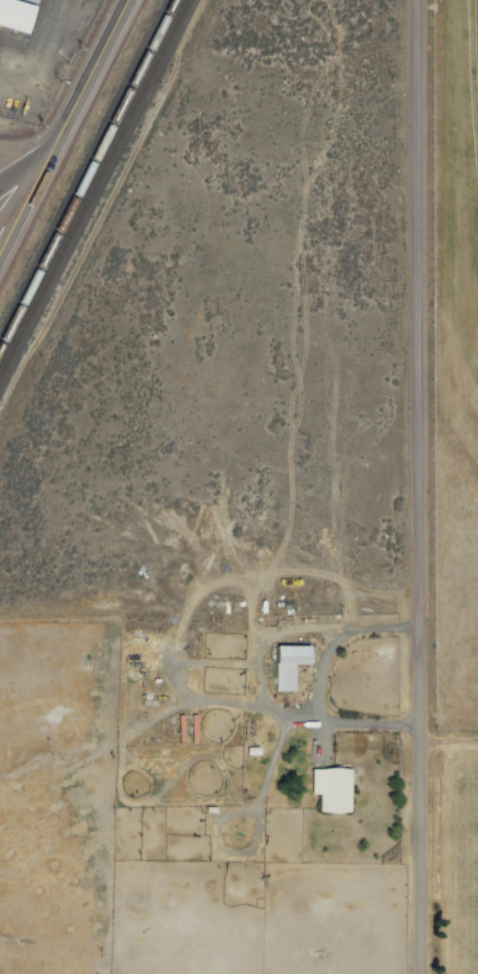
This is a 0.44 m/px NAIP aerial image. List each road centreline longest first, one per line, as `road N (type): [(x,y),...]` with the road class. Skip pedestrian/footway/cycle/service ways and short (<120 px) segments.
road 1 (residential): [(420,973),(420,0)]
road 2 (trunk): [(0,265),(74,118)]
road 3 (trunk): [(74,118),(133,0)]
road 4 (trunk): [(74,118),(0,215)]

